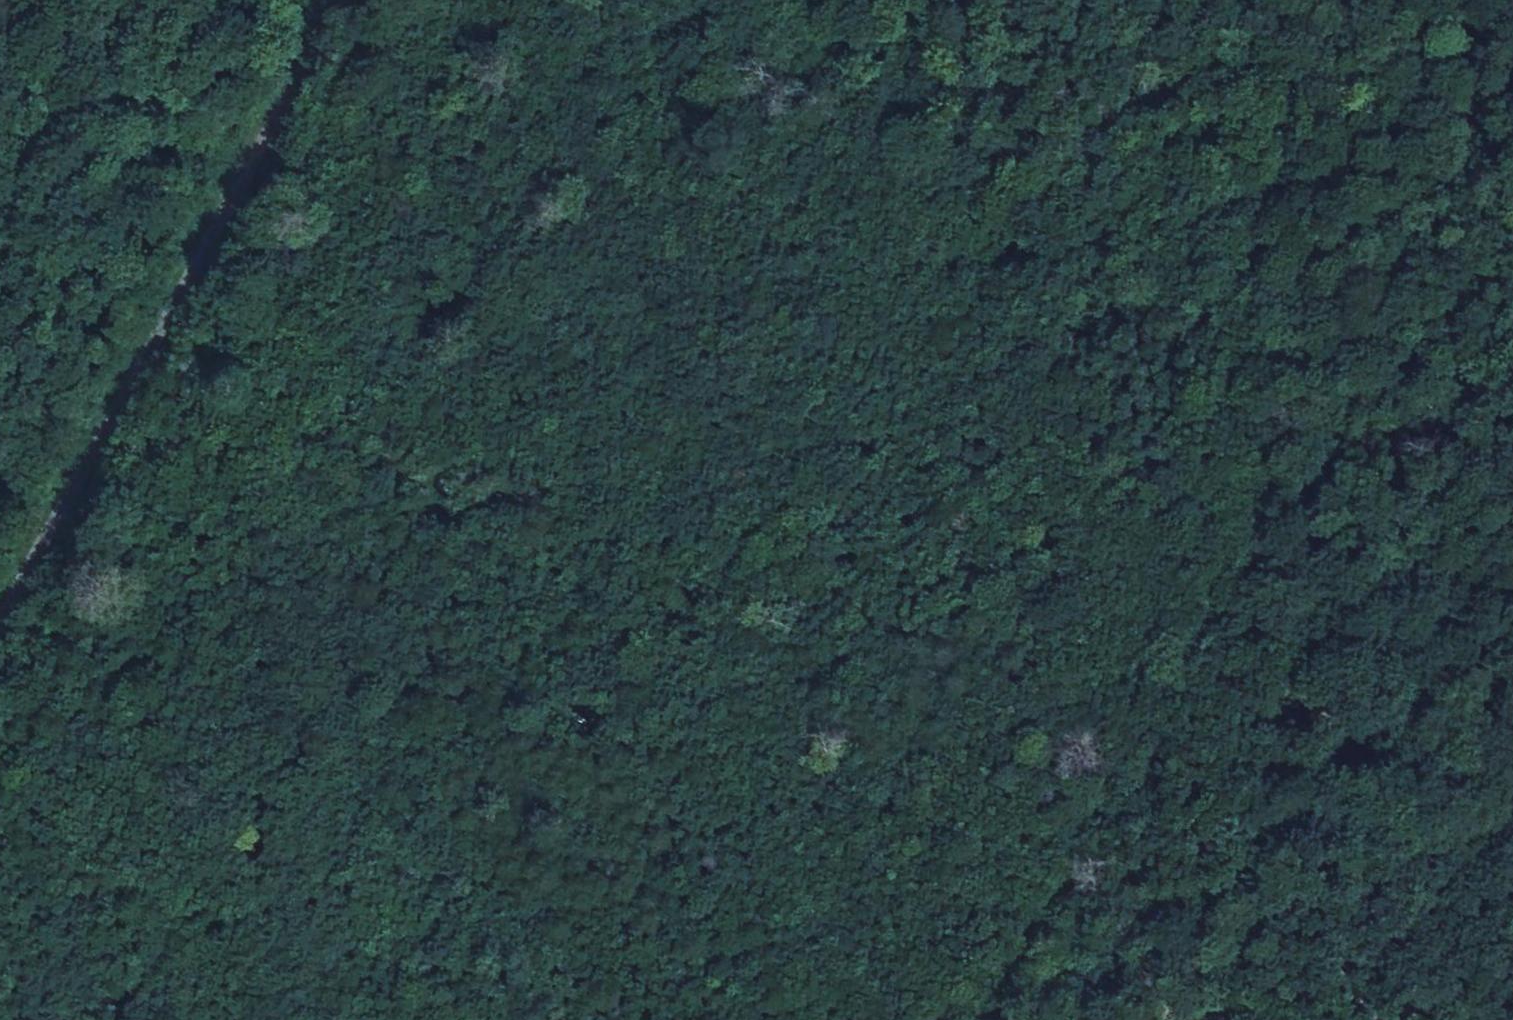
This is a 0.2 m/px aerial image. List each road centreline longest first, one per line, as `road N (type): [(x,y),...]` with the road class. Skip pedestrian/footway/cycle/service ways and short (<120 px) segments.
road 1 (track): [(0,633),(339,0)]

